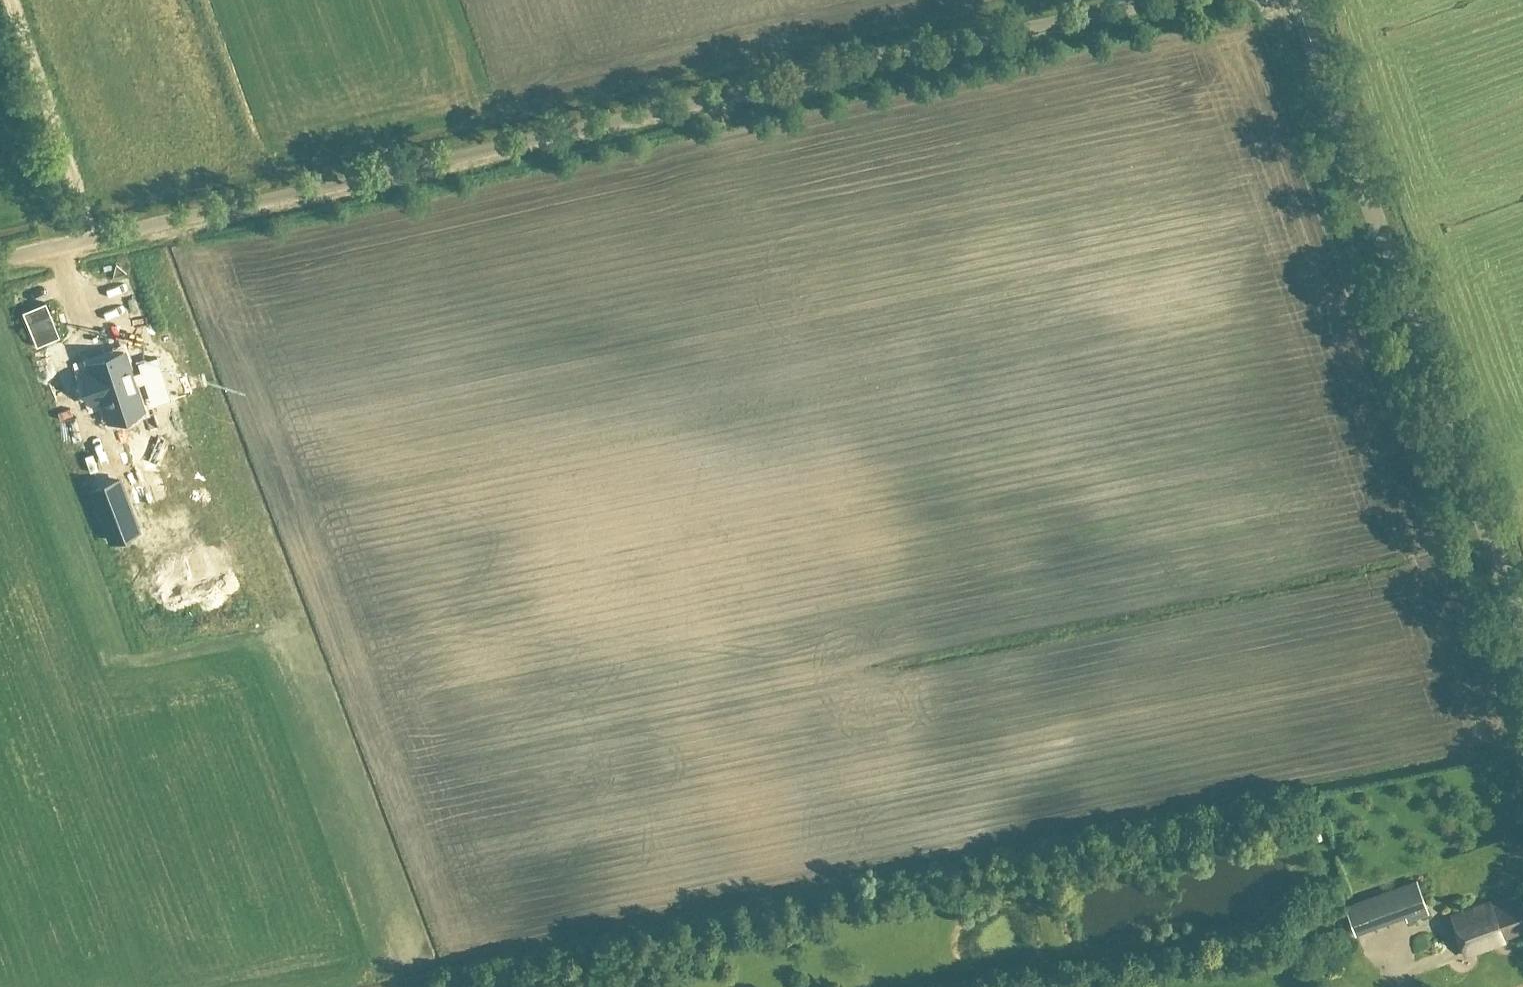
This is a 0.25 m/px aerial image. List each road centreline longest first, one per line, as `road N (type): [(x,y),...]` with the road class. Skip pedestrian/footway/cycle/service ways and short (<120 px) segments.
road 1 (unclassified): [(0,266),(1180,0)]
road 2 (unclassified): [(1522,622),(1304,0)]

